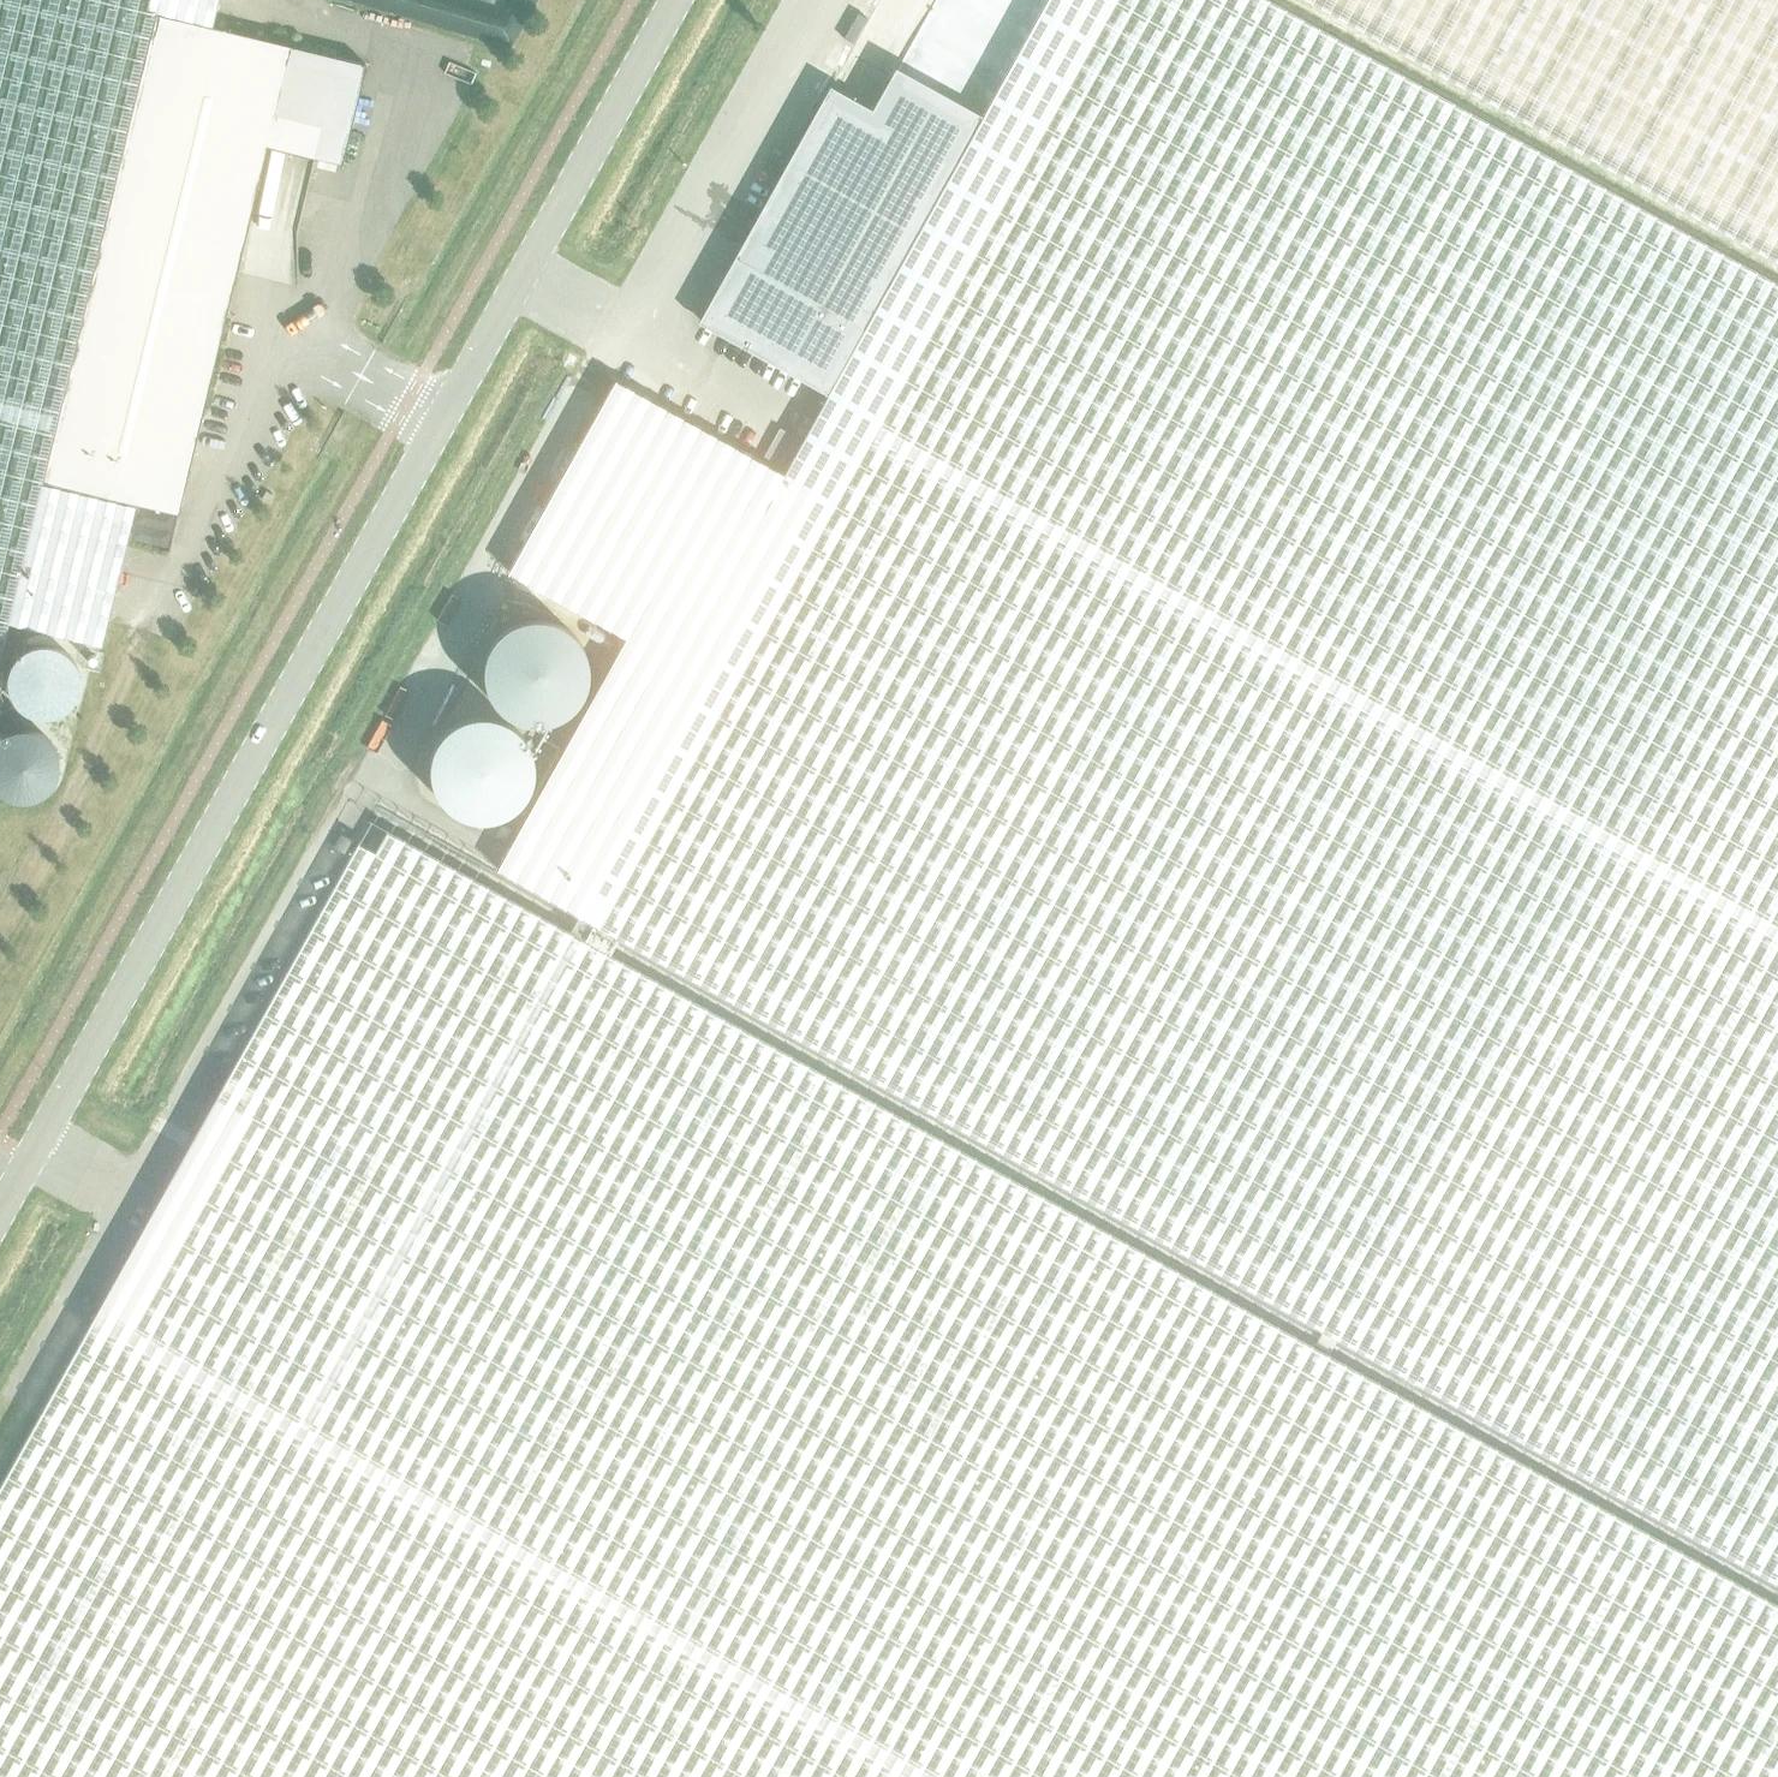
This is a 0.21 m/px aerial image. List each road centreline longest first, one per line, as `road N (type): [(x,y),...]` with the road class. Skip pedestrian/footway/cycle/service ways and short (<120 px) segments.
road 1 (unclassified): [(0,1207),(676,0)]

